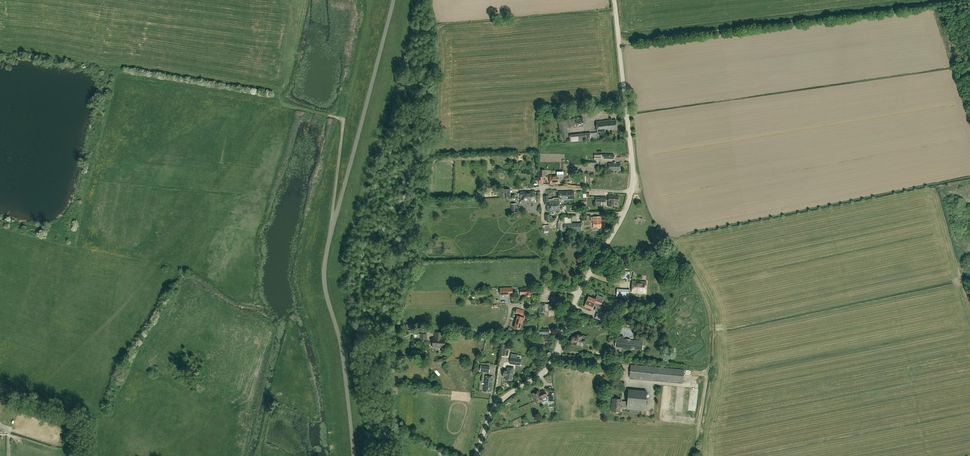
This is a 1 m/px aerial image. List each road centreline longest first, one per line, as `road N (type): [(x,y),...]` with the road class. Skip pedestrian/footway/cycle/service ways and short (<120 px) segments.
road 1 (unclassified): [(354,455),(325,265),(394,0)]
road 2 (unclassified): [(579,292),(632,186),(614,0)]
road 3 (unclassified): [(475,455),(494,408),(552,362),(579,292)]
road 4 (residential): [(441,330),(500,331),(514,306),(579,292)]

